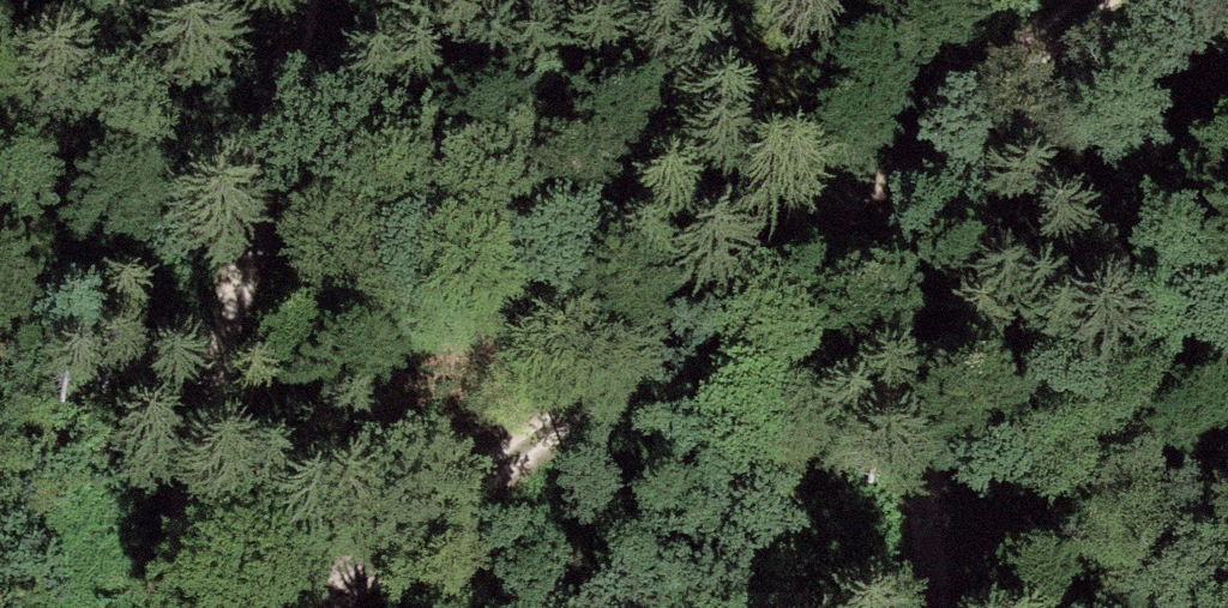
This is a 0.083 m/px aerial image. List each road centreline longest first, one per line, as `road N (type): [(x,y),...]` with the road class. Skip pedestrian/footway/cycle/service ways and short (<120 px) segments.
road 1 (track): [(871,226),(486,530),(357,607)]
road 2 (track): [(252,0),(137,607)]
road 3 (track): [(871,226),(907,607)]
road 4 (track): [(1071,0),(871,226)]

